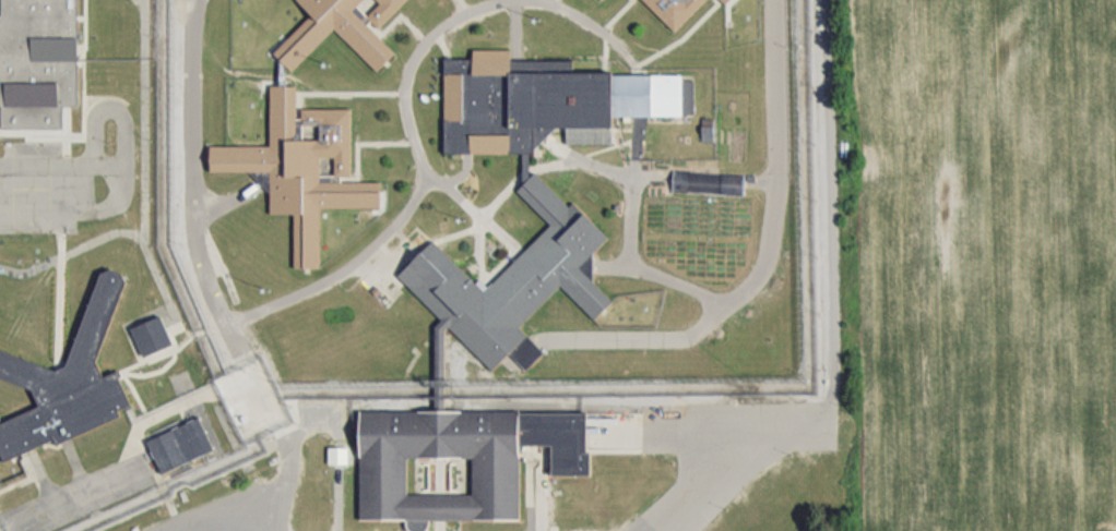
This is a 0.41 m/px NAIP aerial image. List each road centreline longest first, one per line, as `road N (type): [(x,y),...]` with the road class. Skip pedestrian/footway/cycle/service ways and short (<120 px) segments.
road 1 (residential): [(661,530),(763,427),(824,412),(831,403),(827,0)]

